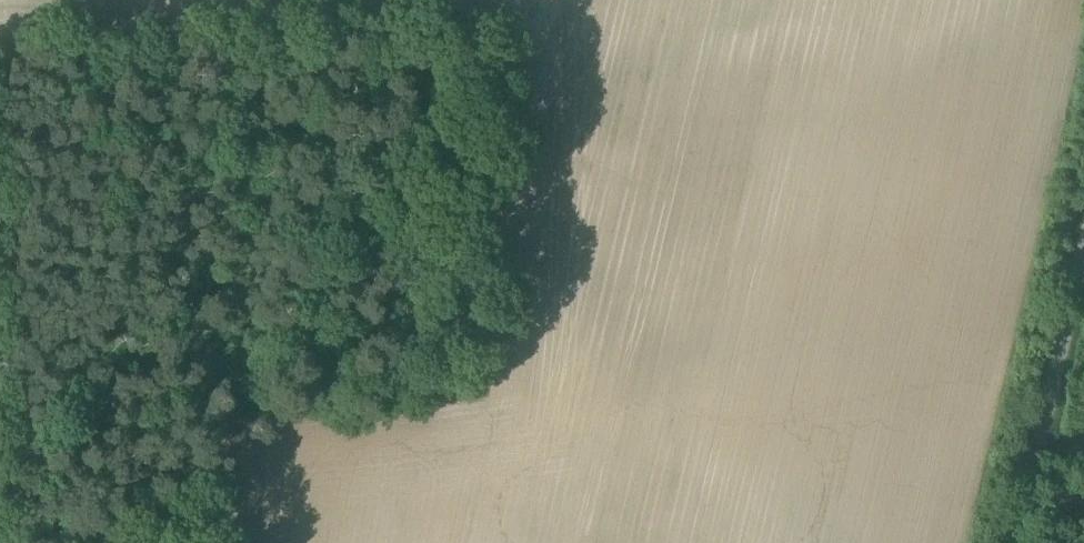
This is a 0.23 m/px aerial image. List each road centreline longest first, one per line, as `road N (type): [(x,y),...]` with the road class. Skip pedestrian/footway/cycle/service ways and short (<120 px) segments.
road 1 (unclassified): [(1017,542),(1083,246)]

